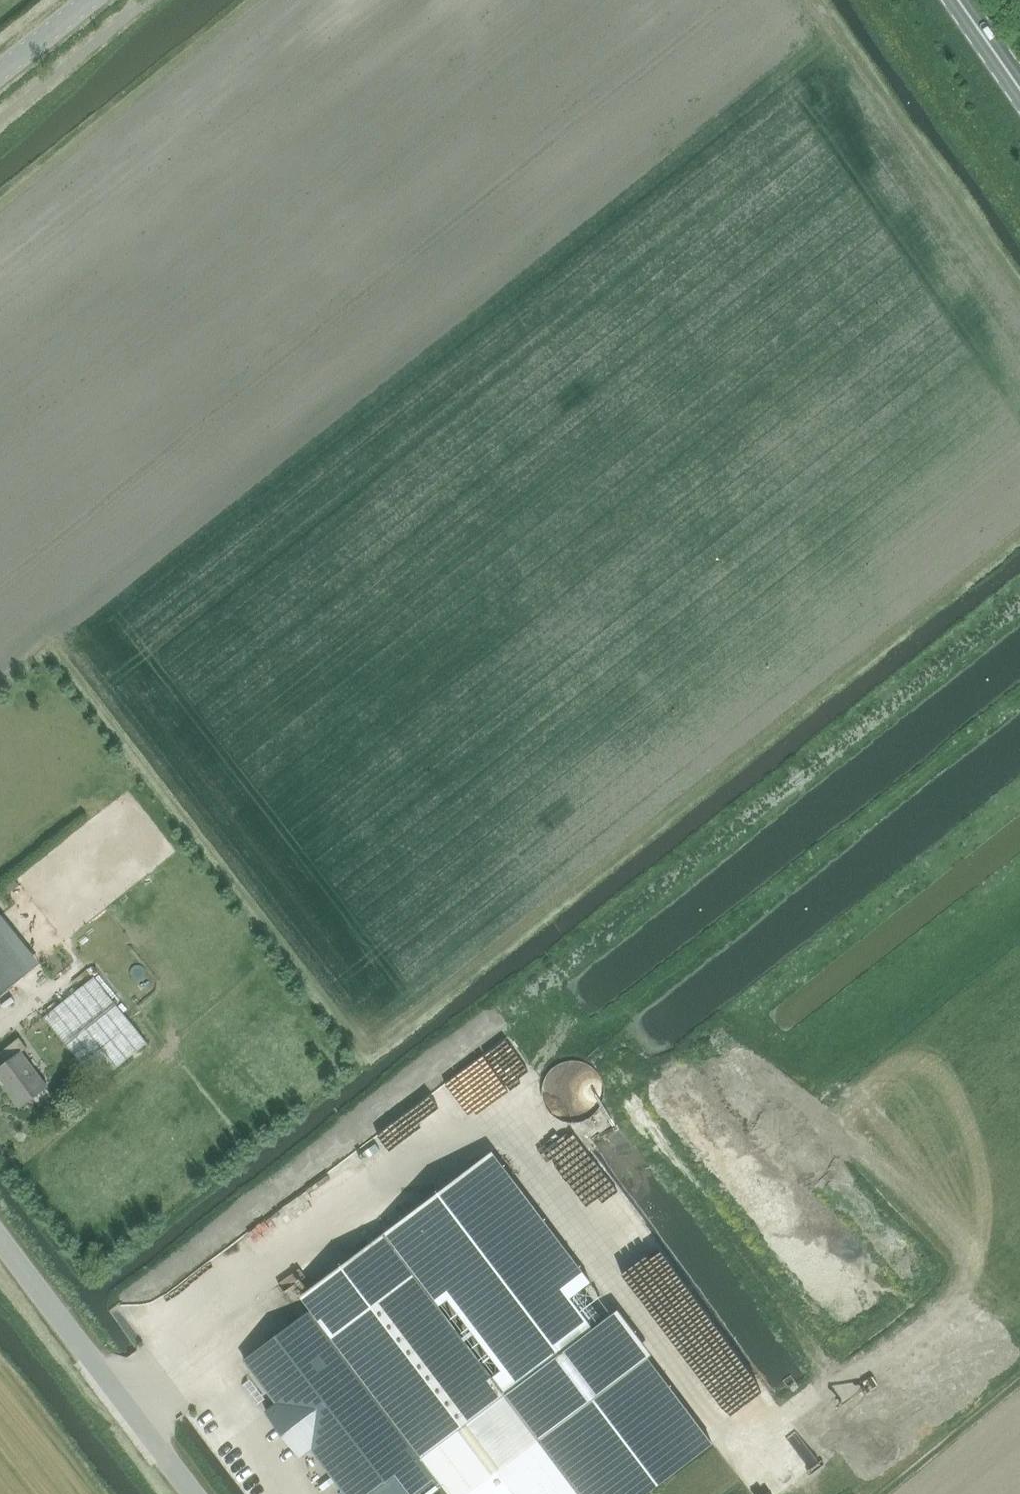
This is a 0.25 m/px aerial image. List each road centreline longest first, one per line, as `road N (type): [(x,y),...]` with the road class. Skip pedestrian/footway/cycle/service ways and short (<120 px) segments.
road 1 (unclassified): [(198,1493),(0,1236)]

